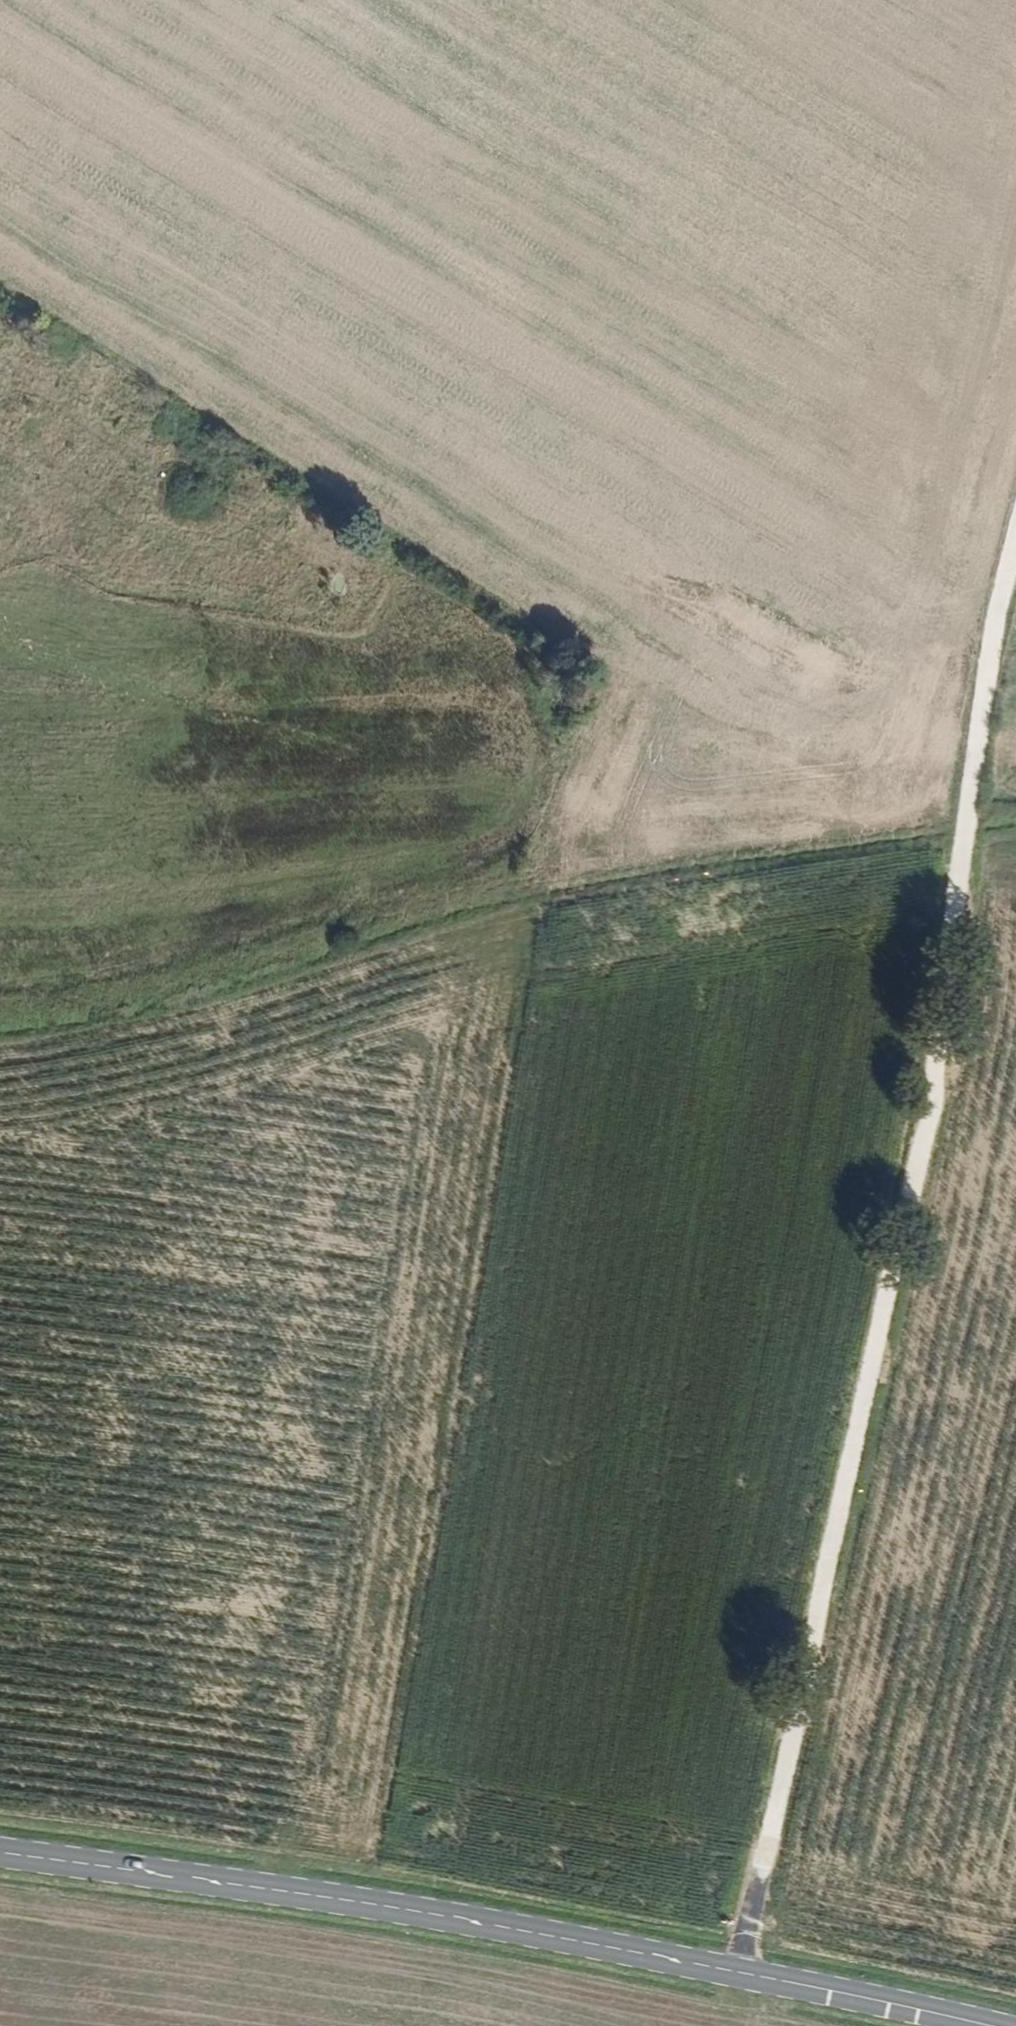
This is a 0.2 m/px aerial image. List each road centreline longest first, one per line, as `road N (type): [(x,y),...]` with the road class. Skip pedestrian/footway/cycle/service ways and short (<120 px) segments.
road 1 (track): [(743,1974),(848,1478),(939,1105),(936,1057),(980,686),(1015,519)]
road 2 (tertiary): [(986,2025),(352,1901),(0,1852)]

